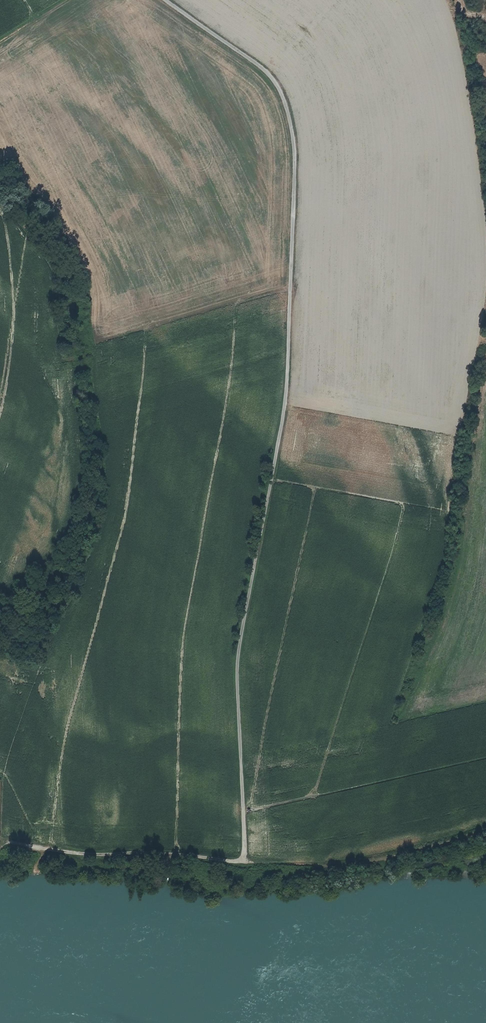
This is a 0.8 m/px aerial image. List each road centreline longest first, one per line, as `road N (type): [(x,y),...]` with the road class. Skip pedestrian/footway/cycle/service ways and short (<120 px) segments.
road 1 (unclassified): [(166,0),(267,71),(281,91),(294,142),(287,384),(237,671),(245,862)]

